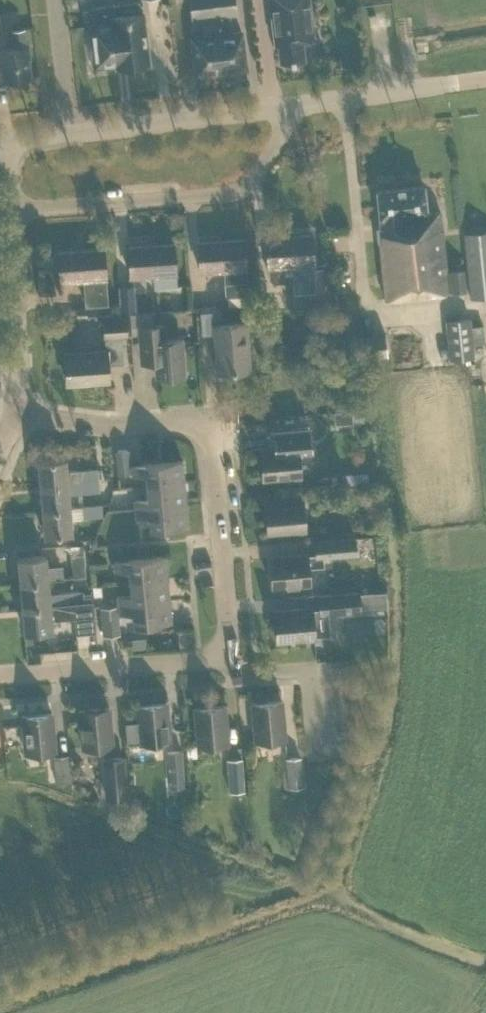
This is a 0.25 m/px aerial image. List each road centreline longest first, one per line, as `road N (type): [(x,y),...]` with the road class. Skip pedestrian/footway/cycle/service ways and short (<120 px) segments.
road 1 (residential): [(0,678),(199,661),(223,655),(232,637),(213,441),(202,424),(111,426),(15,410)]
road 2 (residential): [(13,213),(233,192),(261,169),(292,106)]
road 3 (tertiary): [(71,135),(292,106)]
road 4 (unclassified): [(15,410),(13,213)]
road 5 (tertiary): [(292,106),(485,79)]
road 6 (residential): [(71,135),(55,0)]

